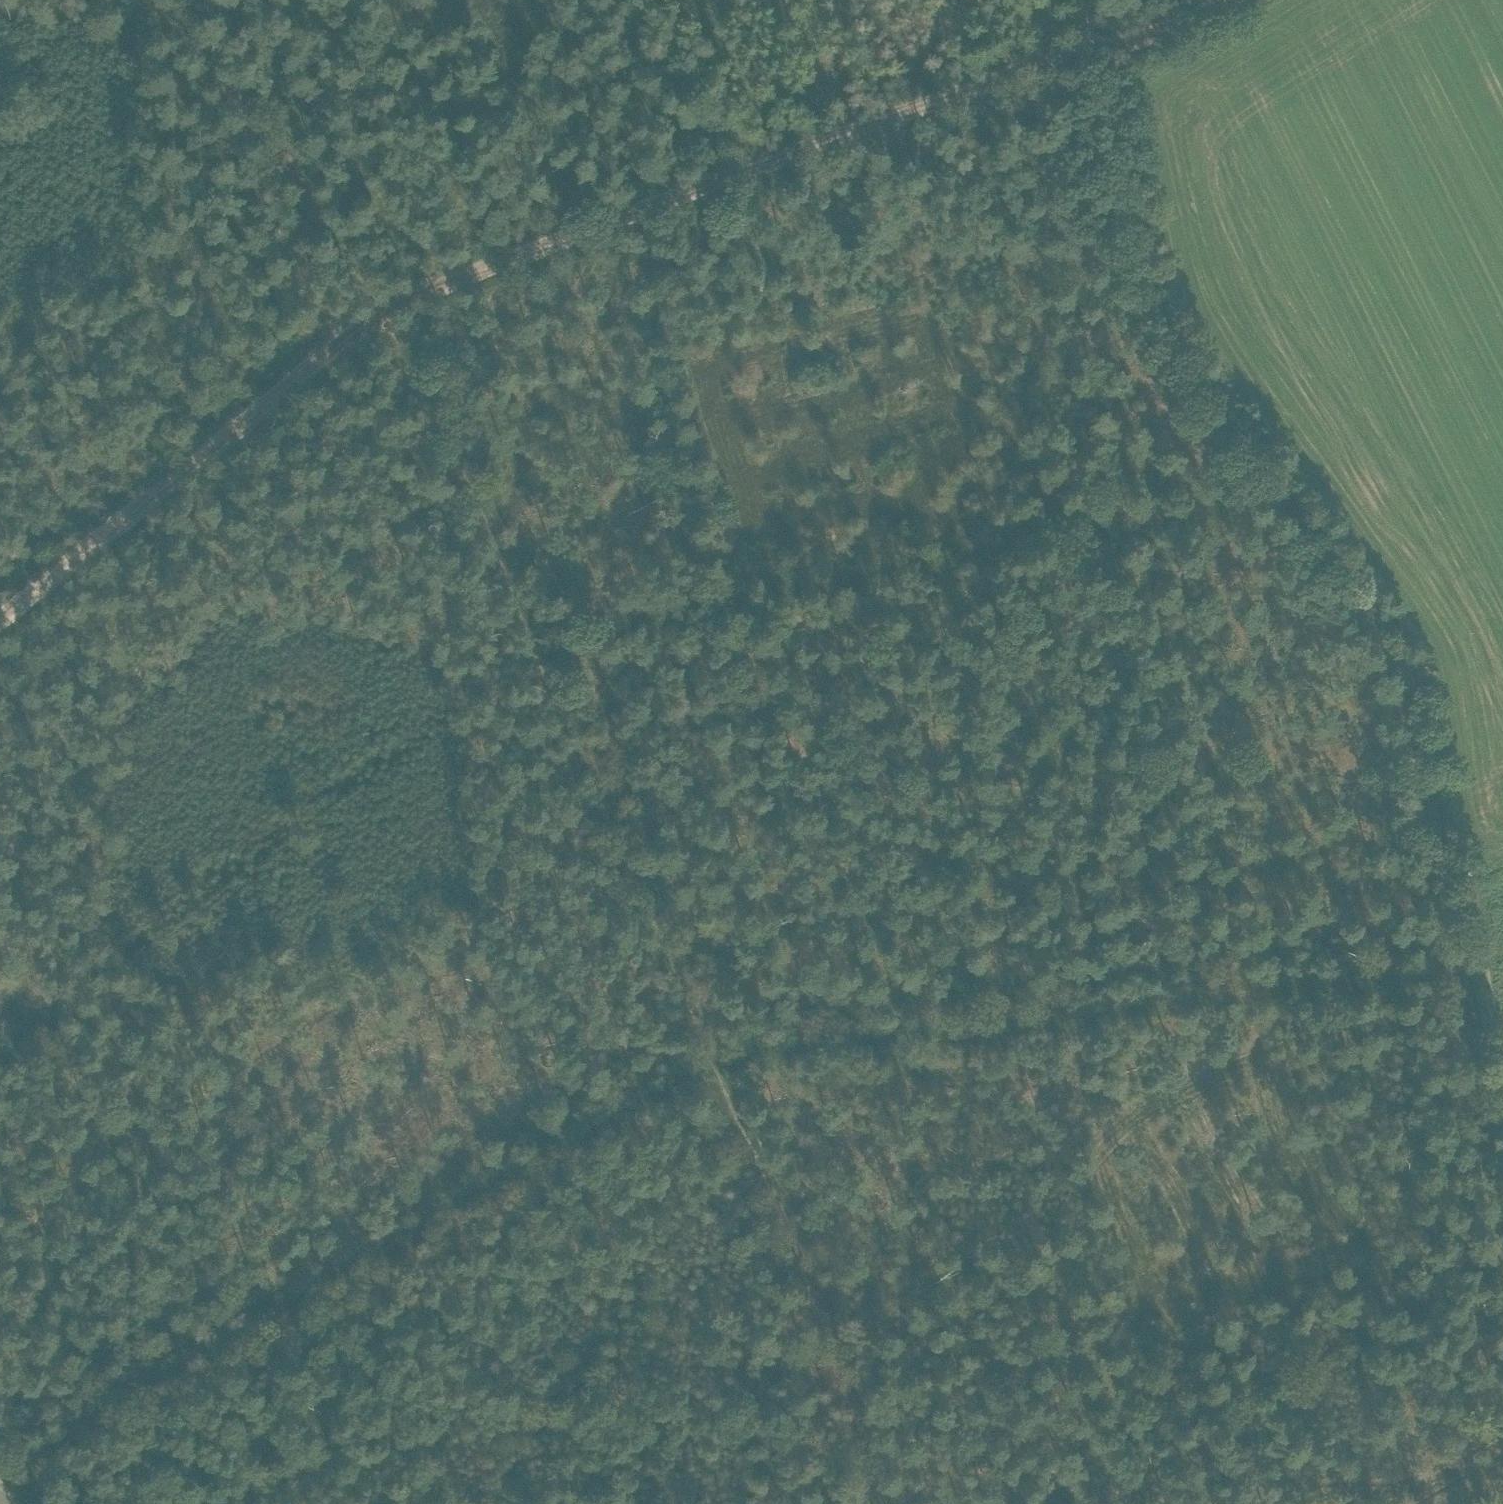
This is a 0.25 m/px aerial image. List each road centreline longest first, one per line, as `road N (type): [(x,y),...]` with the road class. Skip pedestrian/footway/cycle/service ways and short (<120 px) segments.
road 1 (track): [(1081,0),(1151,303),(1403,674),(1502,1271)]
road 2 (track): [(866,1503),(785,1232),(628,841),(472,464),(377,304)]
road 3 (track): [(1216,0),(377,304)]
road 4 (track): [(377,304),(0,618)]
road 5 (track): [(151,0),(377,304)]

